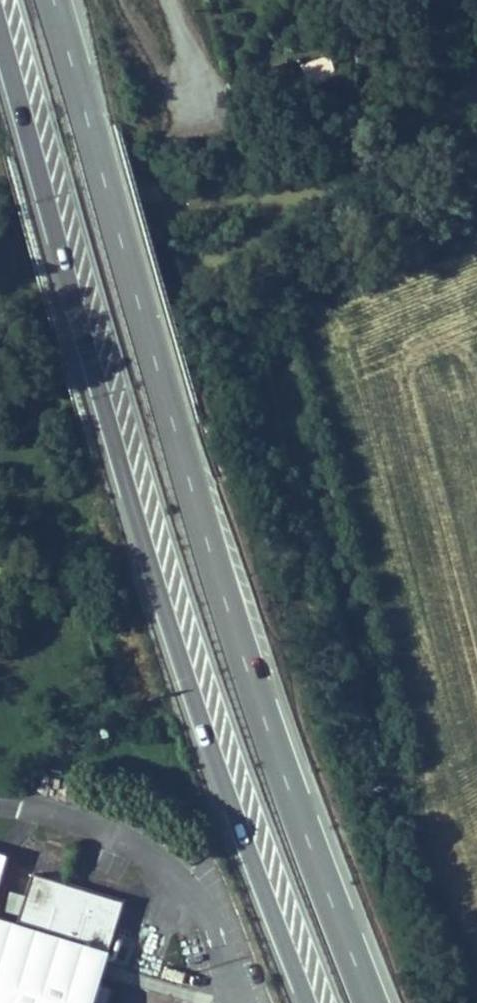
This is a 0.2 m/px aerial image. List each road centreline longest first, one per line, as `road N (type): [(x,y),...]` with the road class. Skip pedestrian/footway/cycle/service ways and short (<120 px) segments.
road 1 (trunk): [(372,1002),(239,643),(55,0)]
road 2 (trunk): [(0,33),(192,696),(307,1002)]

